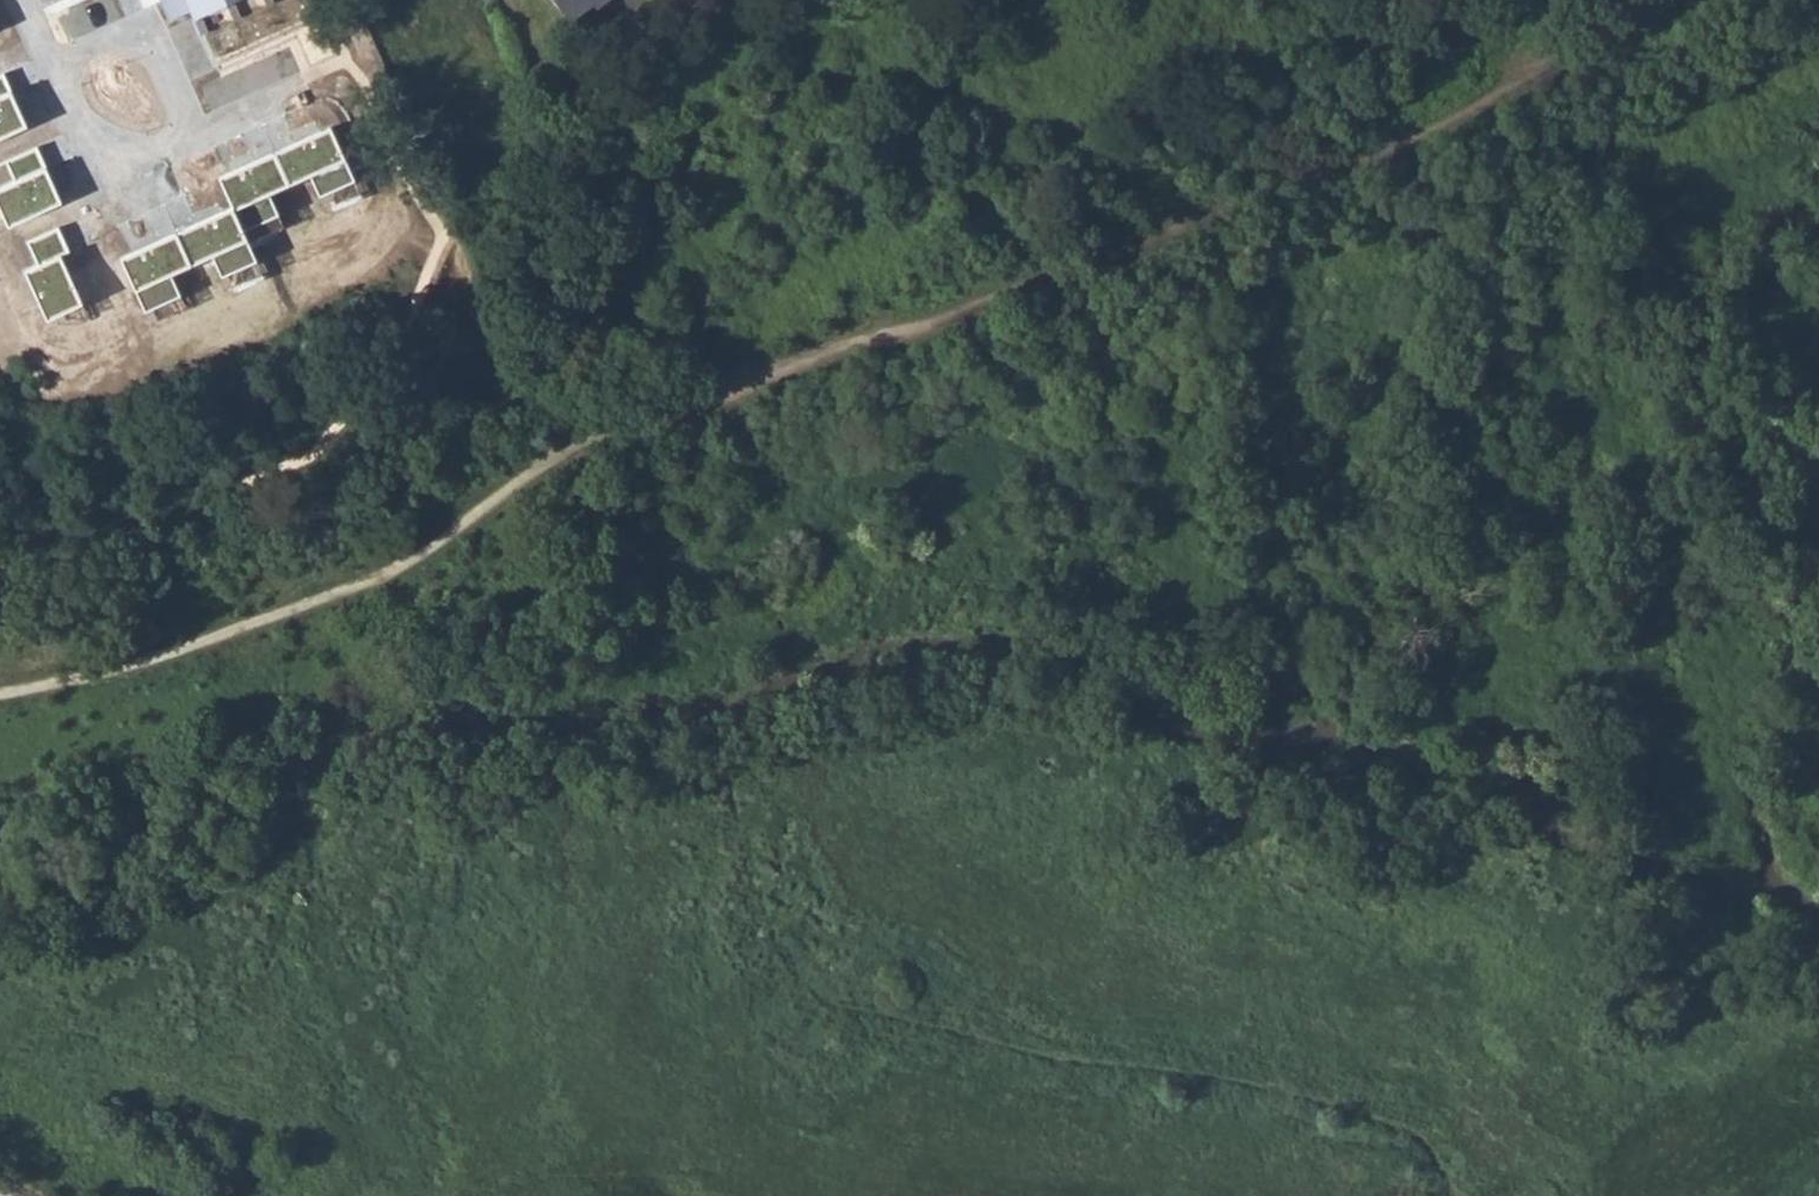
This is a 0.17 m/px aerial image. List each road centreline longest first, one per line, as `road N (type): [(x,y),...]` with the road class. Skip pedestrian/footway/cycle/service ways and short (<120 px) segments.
road 1 (residential): [(55,66),(122,40),(153,45),(195,131)]
road 2 (residential): [(195,131),(142,151),(102,144),(88,134),(55,66)]

